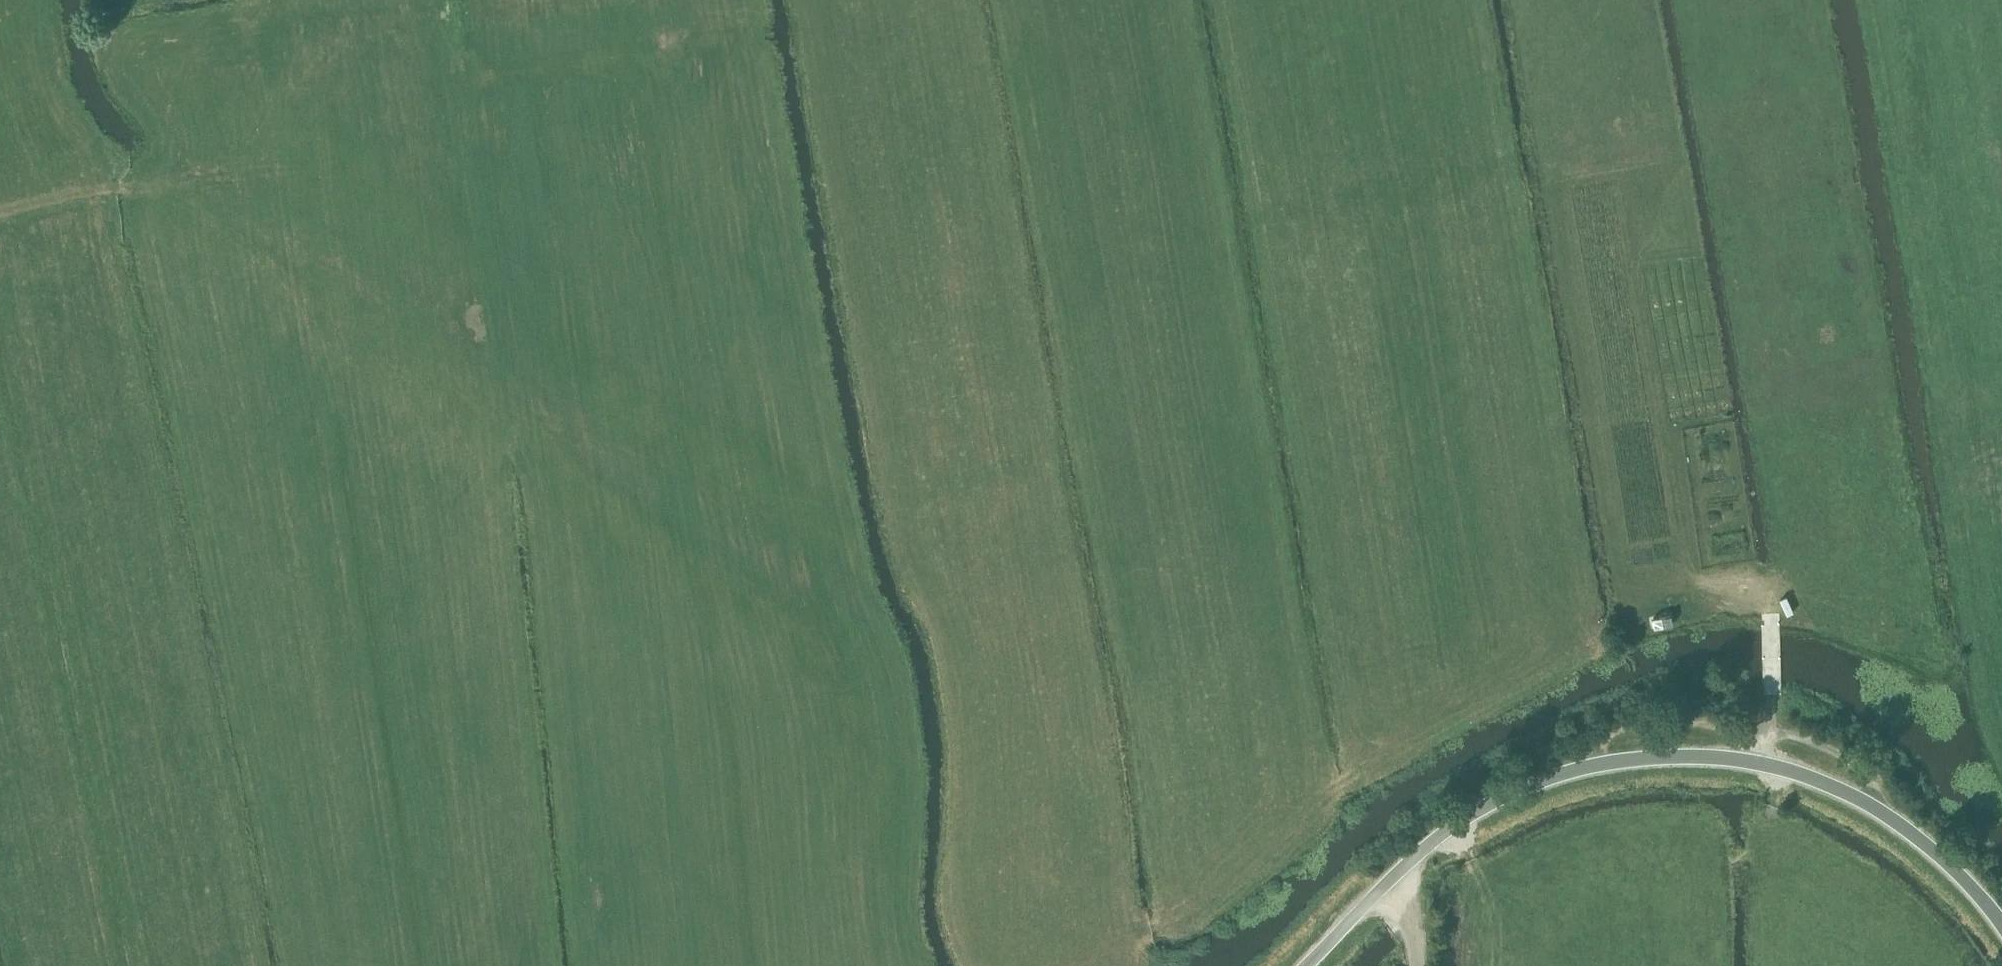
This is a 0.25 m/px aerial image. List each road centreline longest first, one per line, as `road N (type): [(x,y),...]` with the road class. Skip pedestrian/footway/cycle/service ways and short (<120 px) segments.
road 1 (unclassified): [(2001,926),(1934,847),(1844,790),(1750,759),(1614,757),(1534,779),(1477,807),(1437,836),(1308,965)]
road 2 (track): [(166,177),(0,208)]

